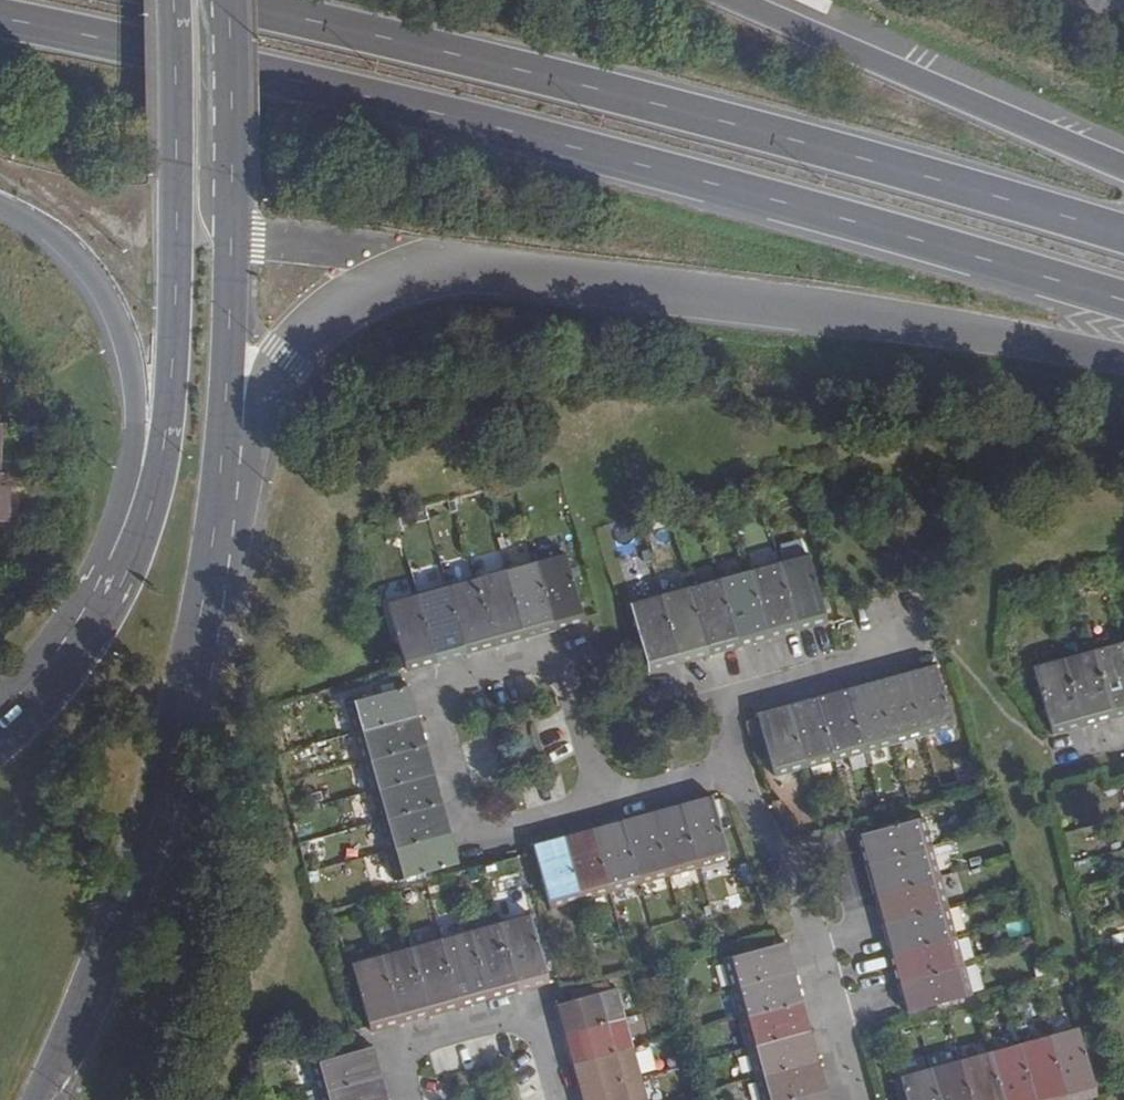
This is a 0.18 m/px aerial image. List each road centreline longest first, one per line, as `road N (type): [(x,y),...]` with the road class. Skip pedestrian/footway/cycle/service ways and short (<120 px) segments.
road 1 (trunk): [(0,19),(591,153),(1123,301)]
road 2 (trunk): [(223,441),(334,308),(392,278),(432,269),(533,270),(1123,361)]
road 3 (trunk): [(1123,237),(761,134),(204,0)]
road 4 (tertiary): [(50,1091),(153,820),(194,651),(223,441)]
road 5 (tertiary): [(172,0),(170,399),(155,498),(120,580)]
road 6 (tertiary): [(223,441),(232,169),(228,0)]
road 7 (trunk): [(0,206),(54,235),(104,289),(120,325),(136,400),(120,580)]
road 8 (trunk): [(1123,168),(730,0)]
road 9 (residential): [(597,787),(565,671),(536,657),(451,679),(432,710),(456,797),(490,819)]
road 10 (residential): [(929,634),(722,690),(723,754)]
road 11 (residential): [(723,754),(813,938)]
road 12 (residential): [(412,1099),(403,1067),(416,1040),(516,1012),(545,1031)]
road 13 (tertiary): [(120,580),(39,700),(0,736)]
road 14 (residential): [(813,938),(858,1099)]
road 15 (residential): [(842,841),(863,925),(813,938)]
road 16 (residential): [(597,787),(723,754)]

